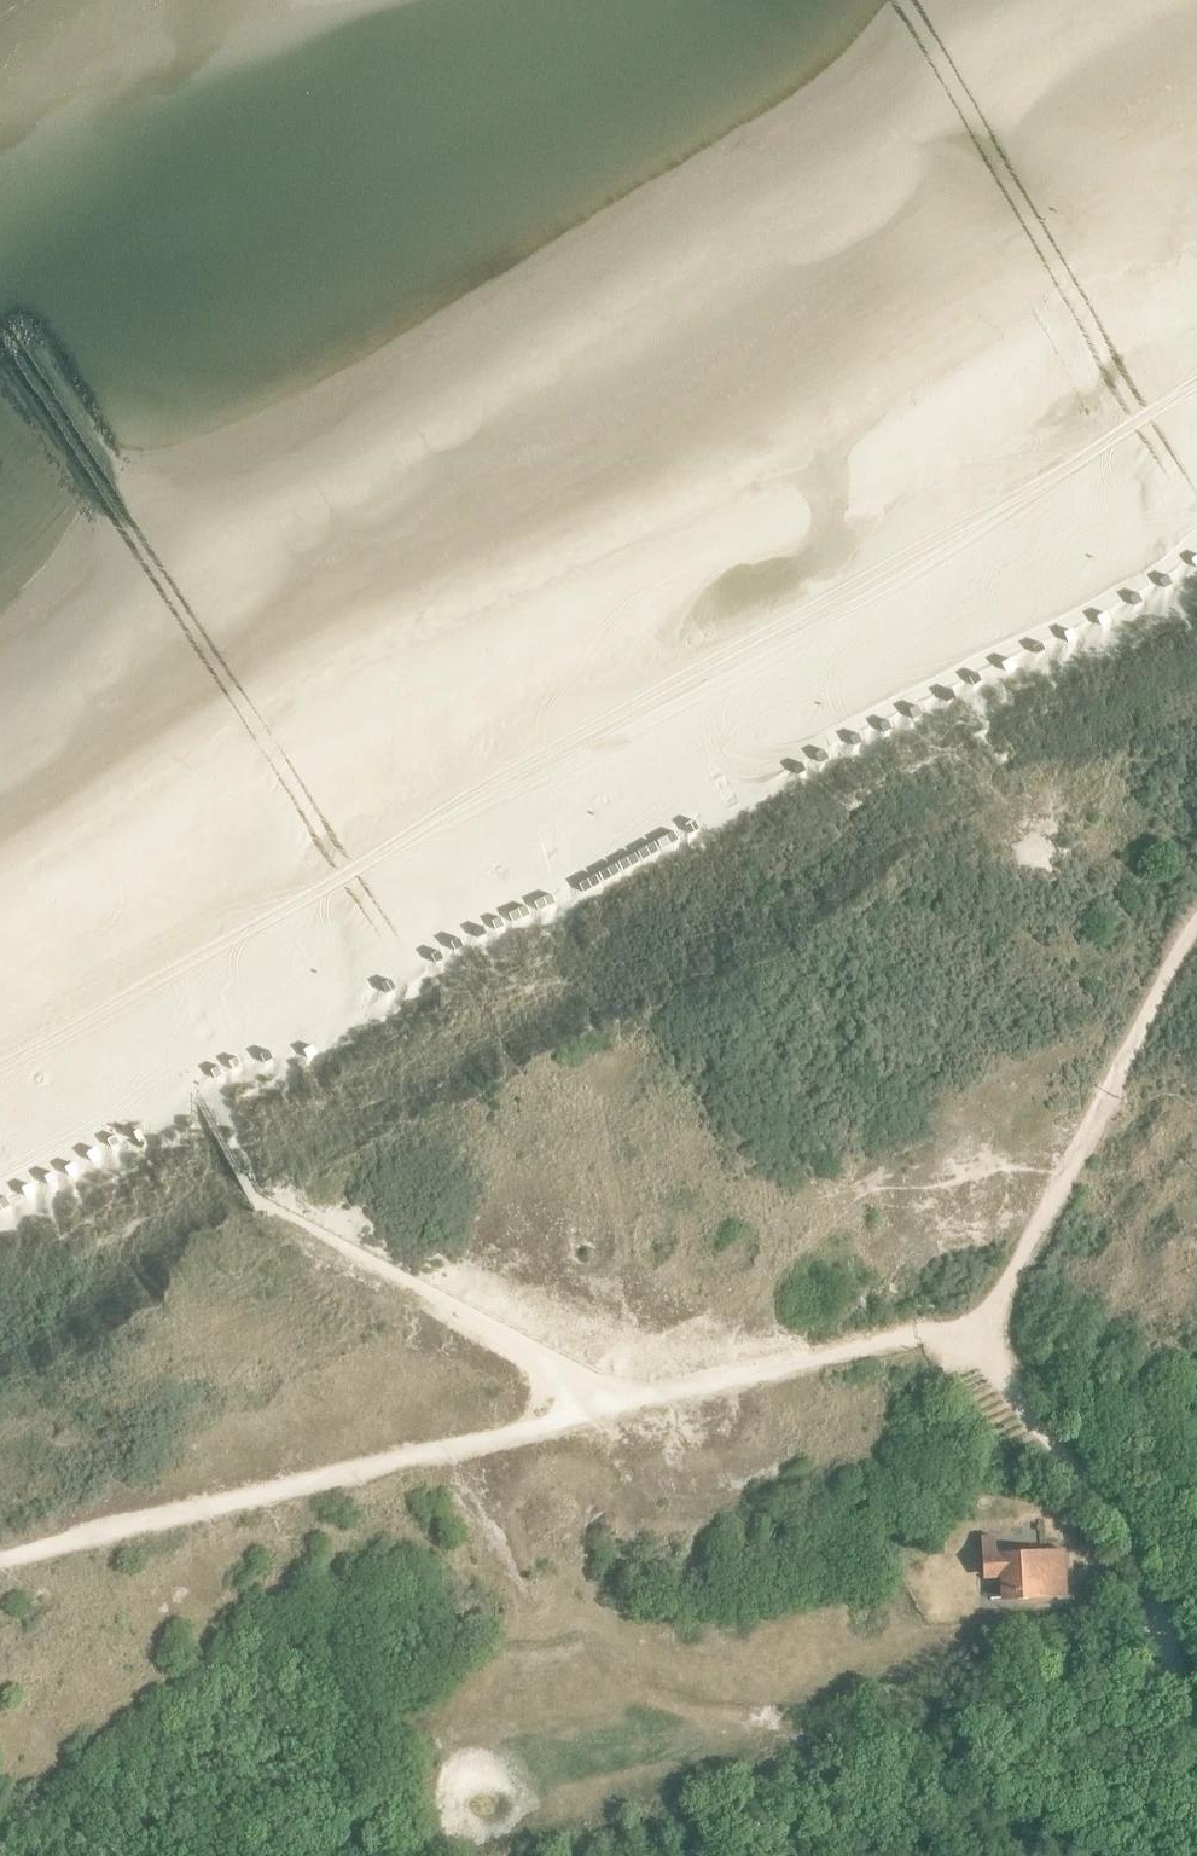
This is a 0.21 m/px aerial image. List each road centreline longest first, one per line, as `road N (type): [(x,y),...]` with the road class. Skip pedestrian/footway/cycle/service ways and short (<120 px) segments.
road 1 (track): [(0,1560),(589,1409)]
road 2 (track): [(922,1333),(984,1320),(1196,929)]
road 3 (track): [(1164,1637),(1113,1506),(957,1328)]
road 4 (track): [(922,1333),(589,1409)]

